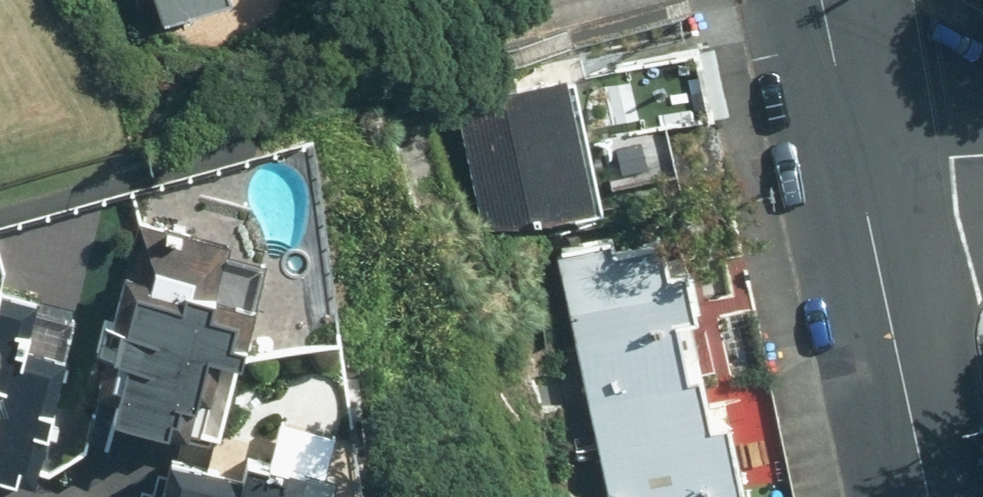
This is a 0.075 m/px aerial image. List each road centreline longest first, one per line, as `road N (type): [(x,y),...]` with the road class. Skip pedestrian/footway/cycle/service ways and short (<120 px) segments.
road 1 (secondary): [(935,496),(863,166)]
road 2 (secondary): [(863,166),(824,0)]
road 3 (residential): [(982,161),(863,166)]

